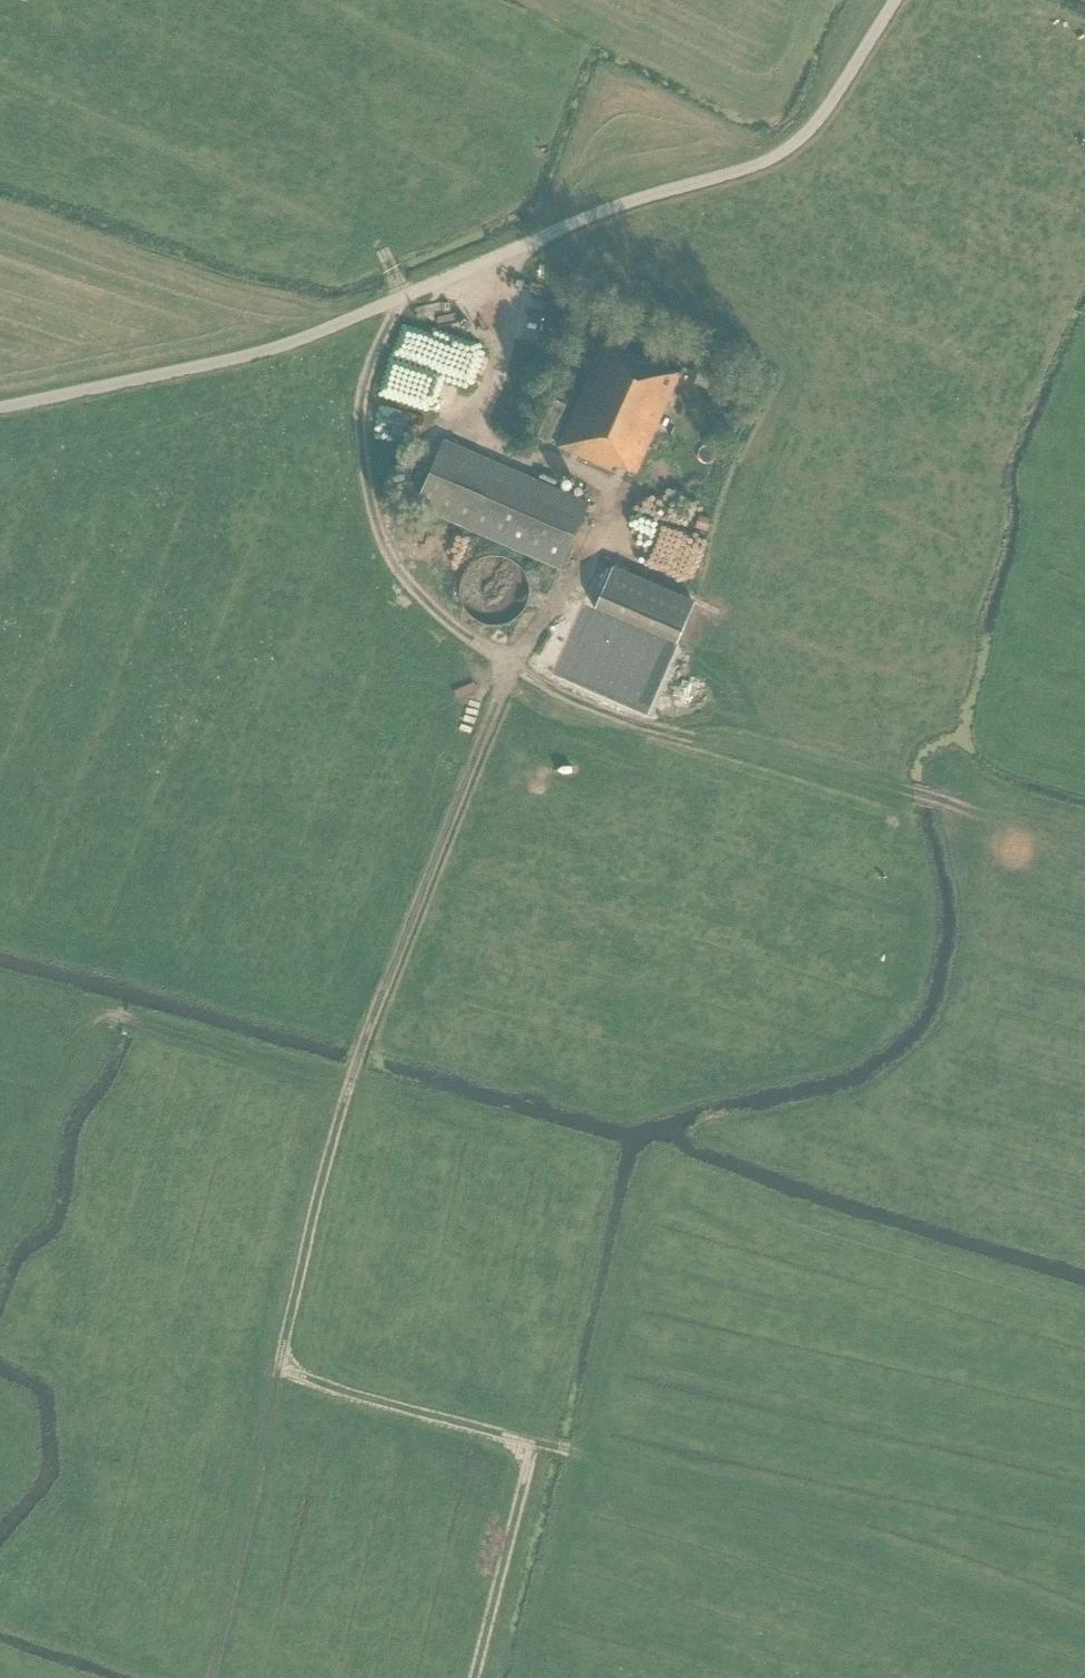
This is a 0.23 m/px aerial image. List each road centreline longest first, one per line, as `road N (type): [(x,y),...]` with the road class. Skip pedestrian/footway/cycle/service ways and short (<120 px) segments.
road 1 (track): [(474,1677),(535,1443),(305,1377),(288,1359),(286,1340),(357,1059),(493,713),(537,631),(581,572),(614,486)]
road 2 (unclassified): [(896,0),(828,108),(766,161),(591,217),(288,344),(0,408)]
road 3 (track): [(392,301),(359,429),(383,541),(401,575),(463,634),(517,666),(589,705),(689,738)]

